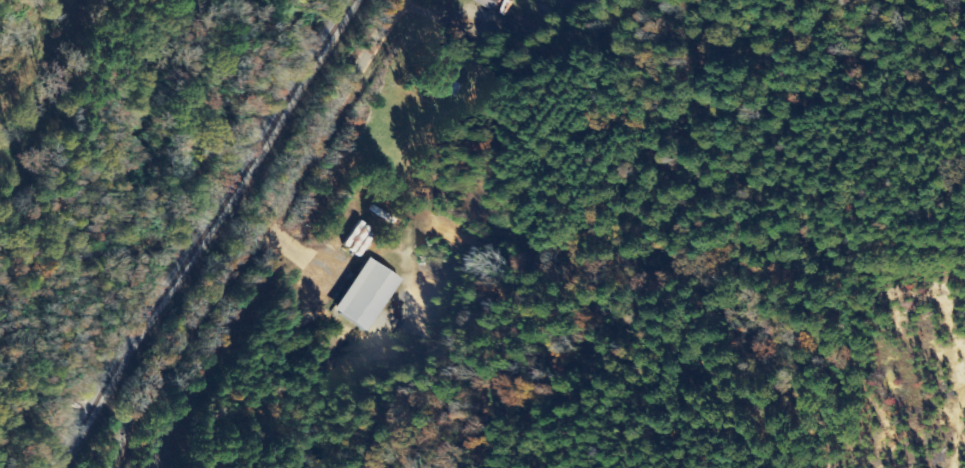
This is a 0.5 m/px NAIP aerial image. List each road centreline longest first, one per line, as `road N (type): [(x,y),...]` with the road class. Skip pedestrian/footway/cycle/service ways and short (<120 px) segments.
road 1 (residential): [(407,0),(107,467)]

